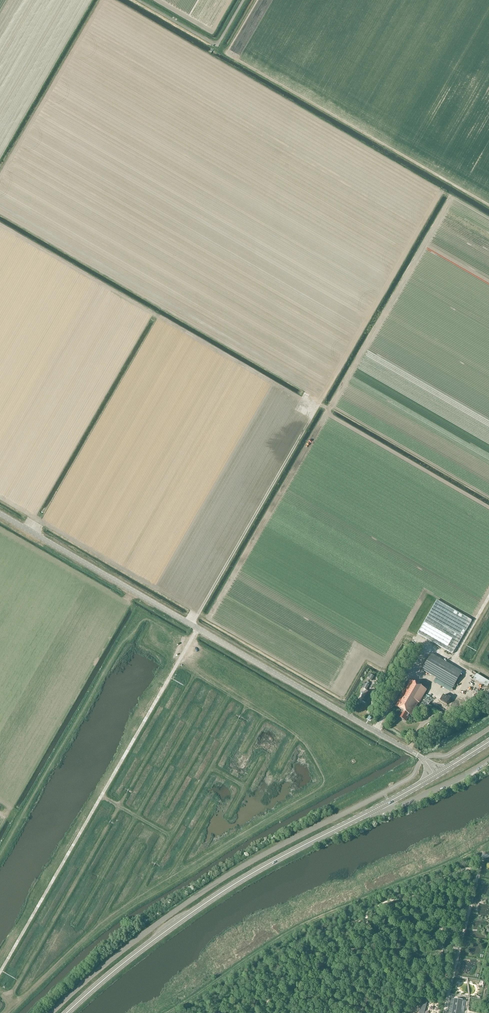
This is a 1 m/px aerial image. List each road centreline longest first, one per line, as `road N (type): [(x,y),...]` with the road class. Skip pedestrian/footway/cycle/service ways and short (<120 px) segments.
road 1 (unclassified): [(435,776),(423,760),(0,515)]
road 2 (primary): [(67,1012),(224,891),(435,776)]
road 3 (track): [(320,403),(191,625)]

